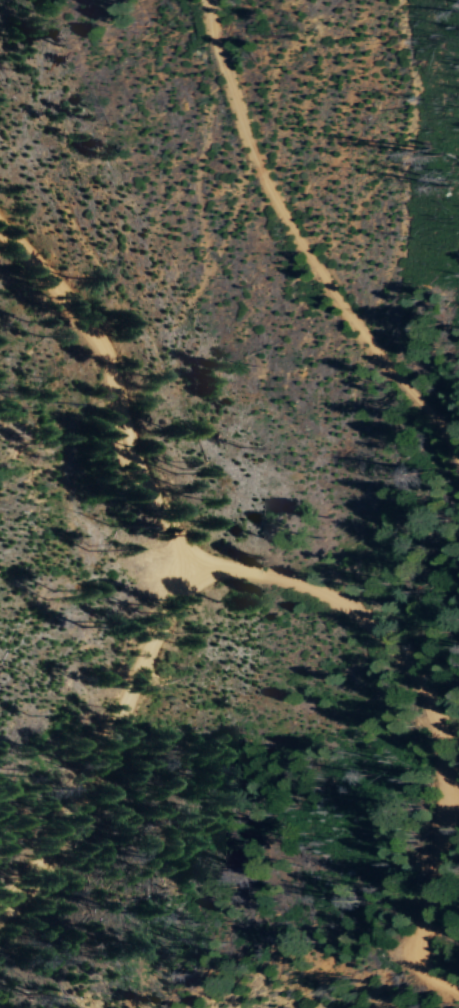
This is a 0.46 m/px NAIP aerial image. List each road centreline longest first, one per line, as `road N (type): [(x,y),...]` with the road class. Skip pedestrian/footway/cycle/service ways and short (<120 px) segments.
road 1 (tertiary): [(0,225),(99,332),(132,449),(167,513),(180,565),(146,672),(36,883),(0,919)]
road 2 (residential): [(458,988),(427,970),(416,932),(439,853),(444,799),(445,759),(425,693),(386,634),(315,589),(180,565)]
road 3 (track): [(184,0),(214,130),(292,309),(458,536)]

